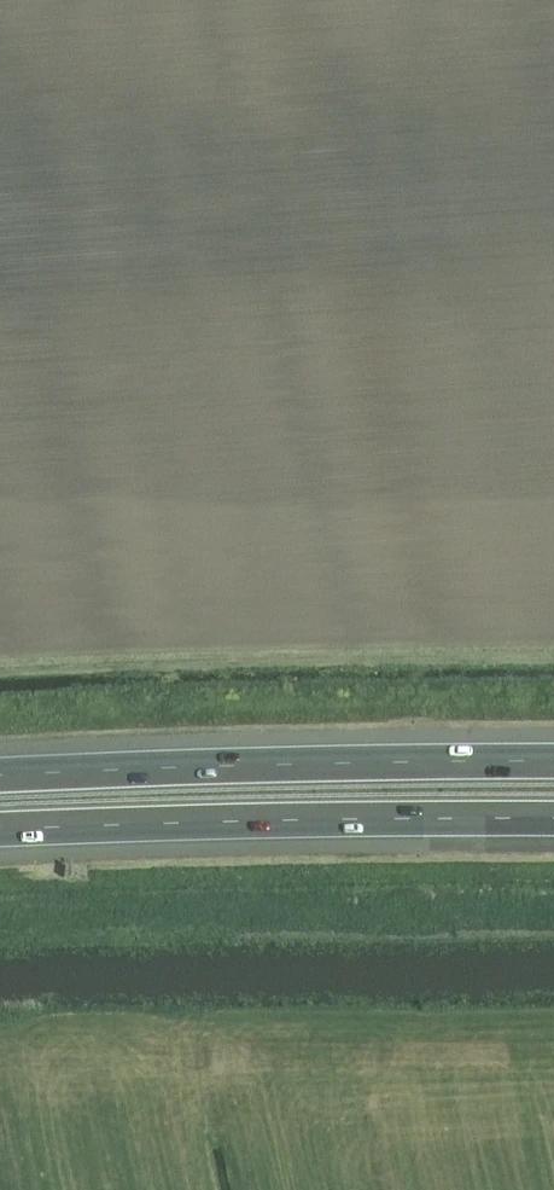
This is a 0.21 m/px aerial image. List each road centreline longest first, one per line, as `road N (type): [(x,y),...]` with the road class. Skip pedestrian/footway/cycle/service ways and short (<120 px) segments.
road 1 (motorway): [(0,828),(156,819),(553,818)]
road 2 (motorway): [(553,759),(0,774)]

